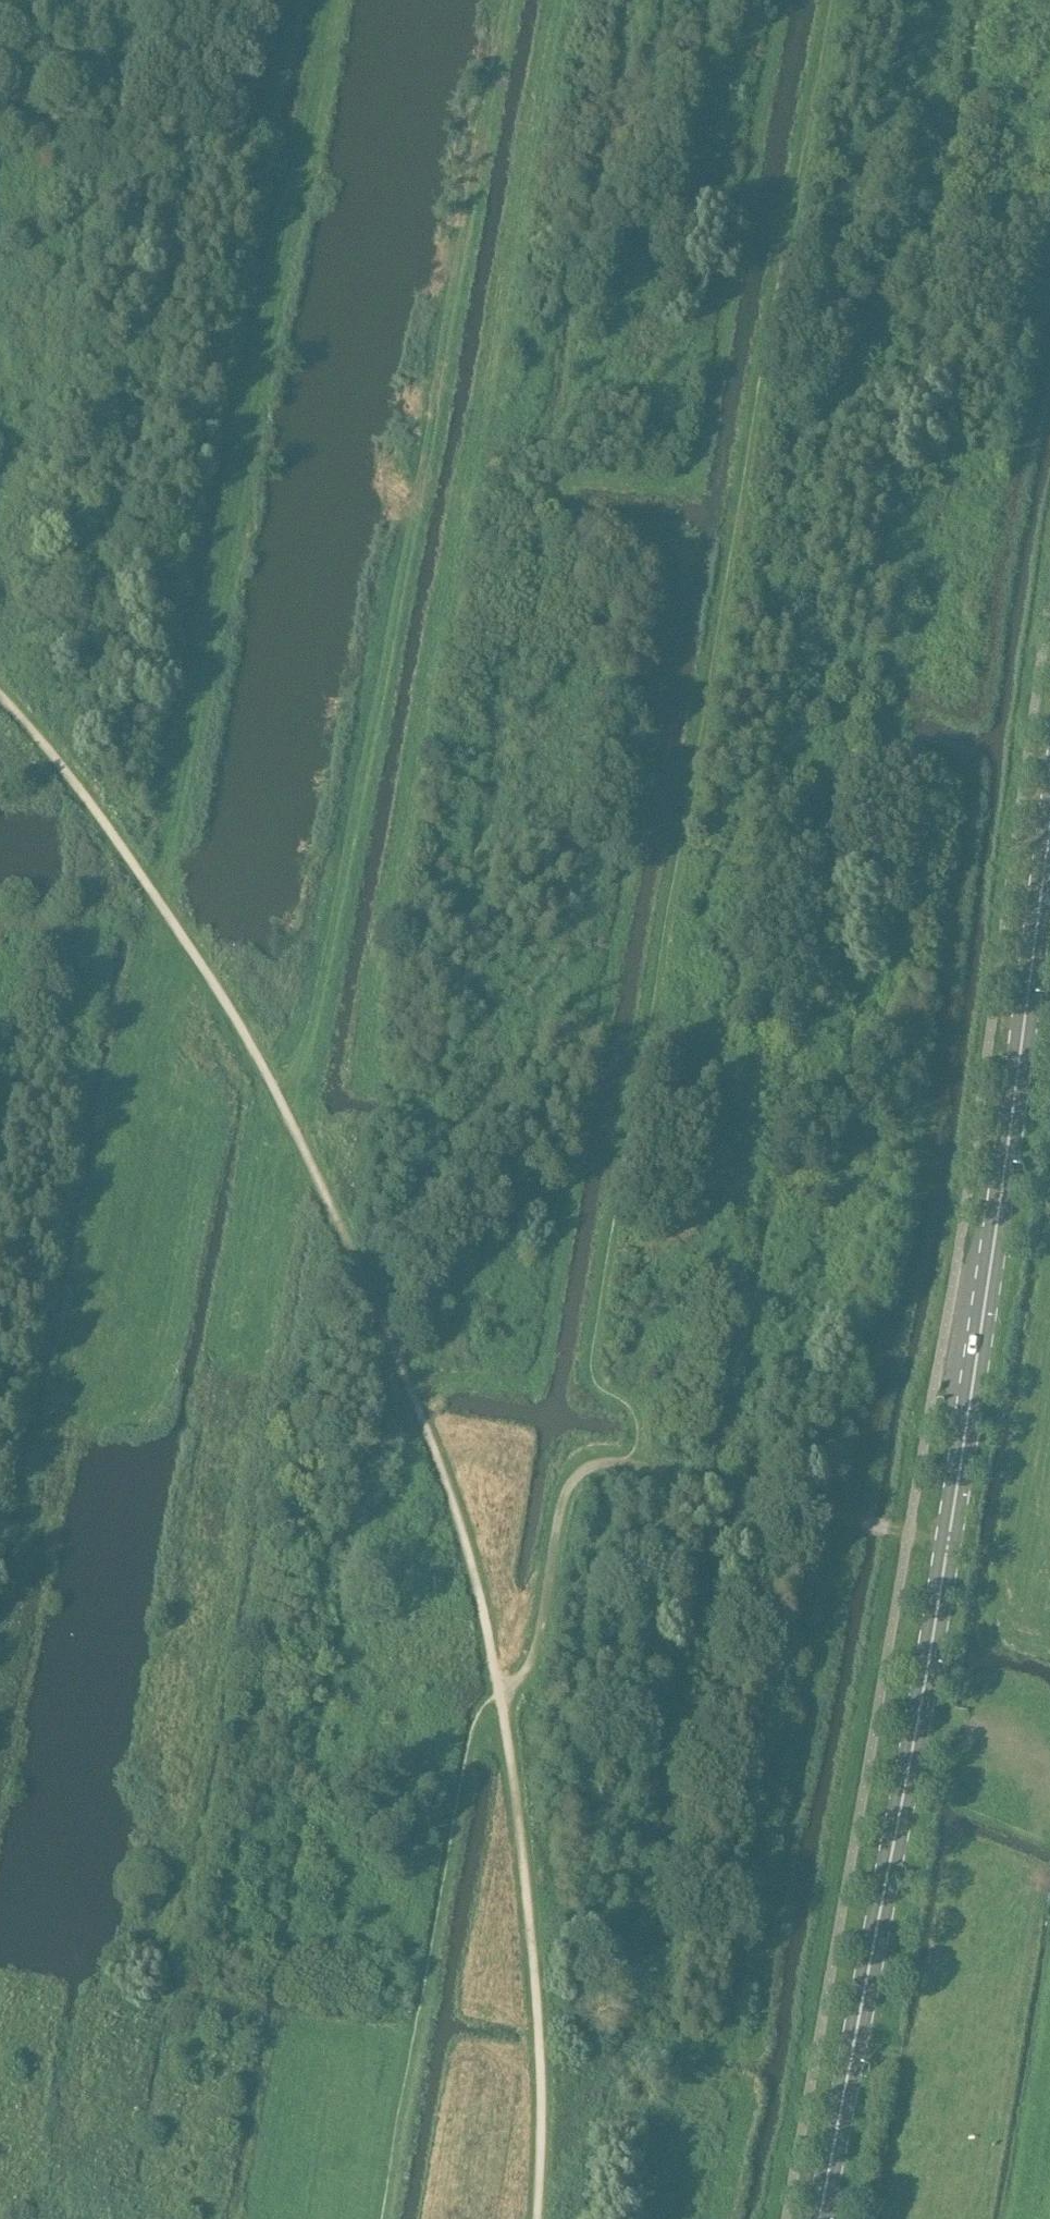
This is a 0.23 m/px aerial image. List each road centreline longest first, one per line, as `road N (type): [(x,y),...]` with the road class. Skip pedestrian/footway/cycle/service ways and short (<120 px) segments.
road 1 (secondary): [(819,2218),(930,1654),(1049,835)]

